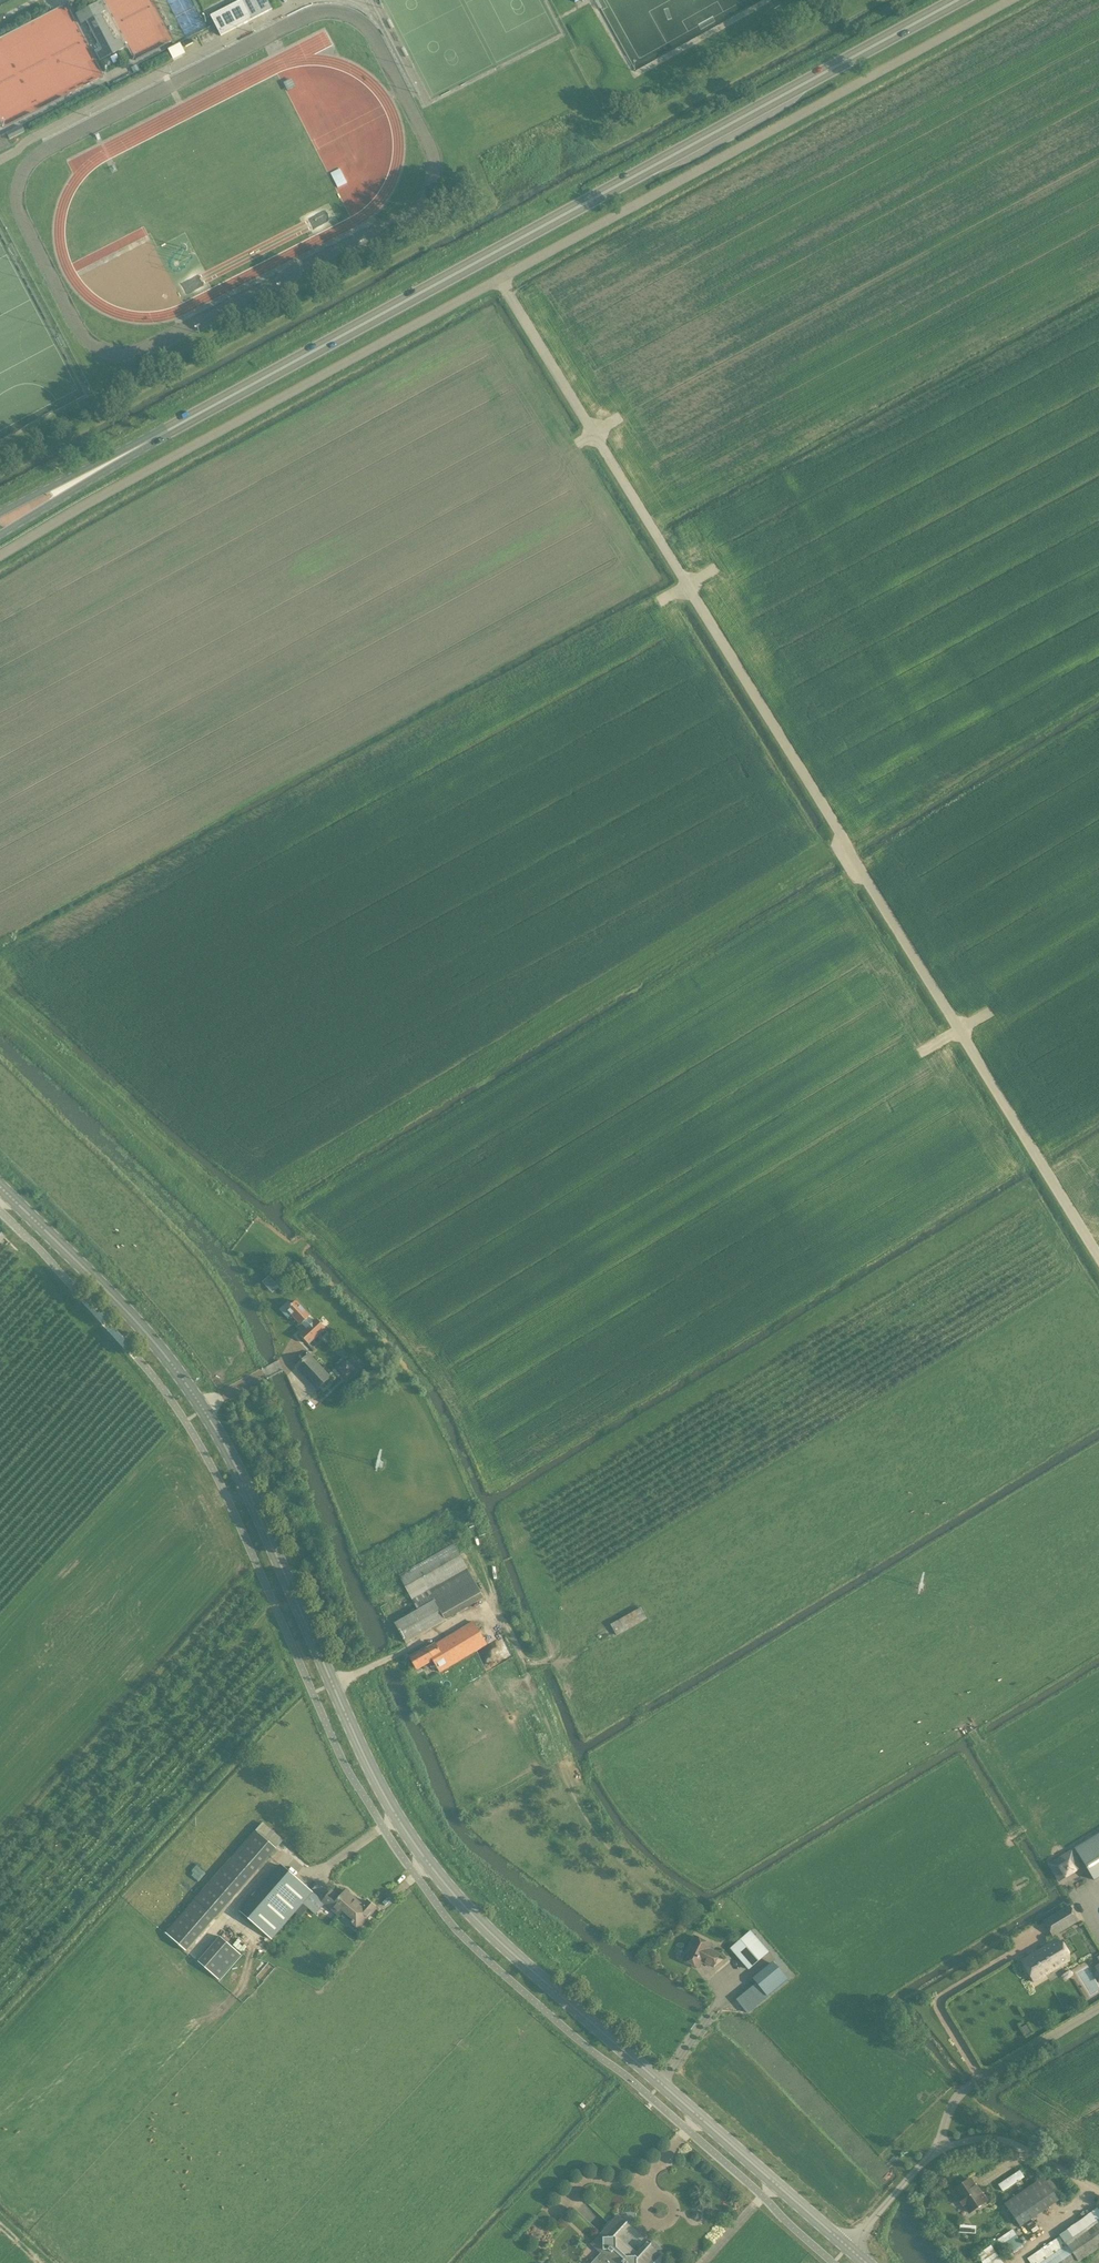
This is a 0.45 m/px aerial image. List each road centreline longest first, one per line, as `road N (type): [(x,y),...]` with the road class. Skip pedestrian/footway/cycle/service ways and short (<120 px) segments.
road 1 (secondary): [(847,2247),(506,1948),(422,1856),(375,1780),(204,1409),(133,1318),(0,1187)]
road 2 (unclassified): [(1014,0),(0,552)]
road 3 (trunk): [(965,0),(109,463)]
road 4 (track): [(0,1010),(228,1210),(282,1250),(303,1243)]
road 5 (unclassified): [(1098,2194),(1023,2147),(975,2142),(910,2176),(847,2247)]
road 6 (trunk): [(0,534),(109,463)]
road 7 (trunk): [(109,463),(0,513)]

